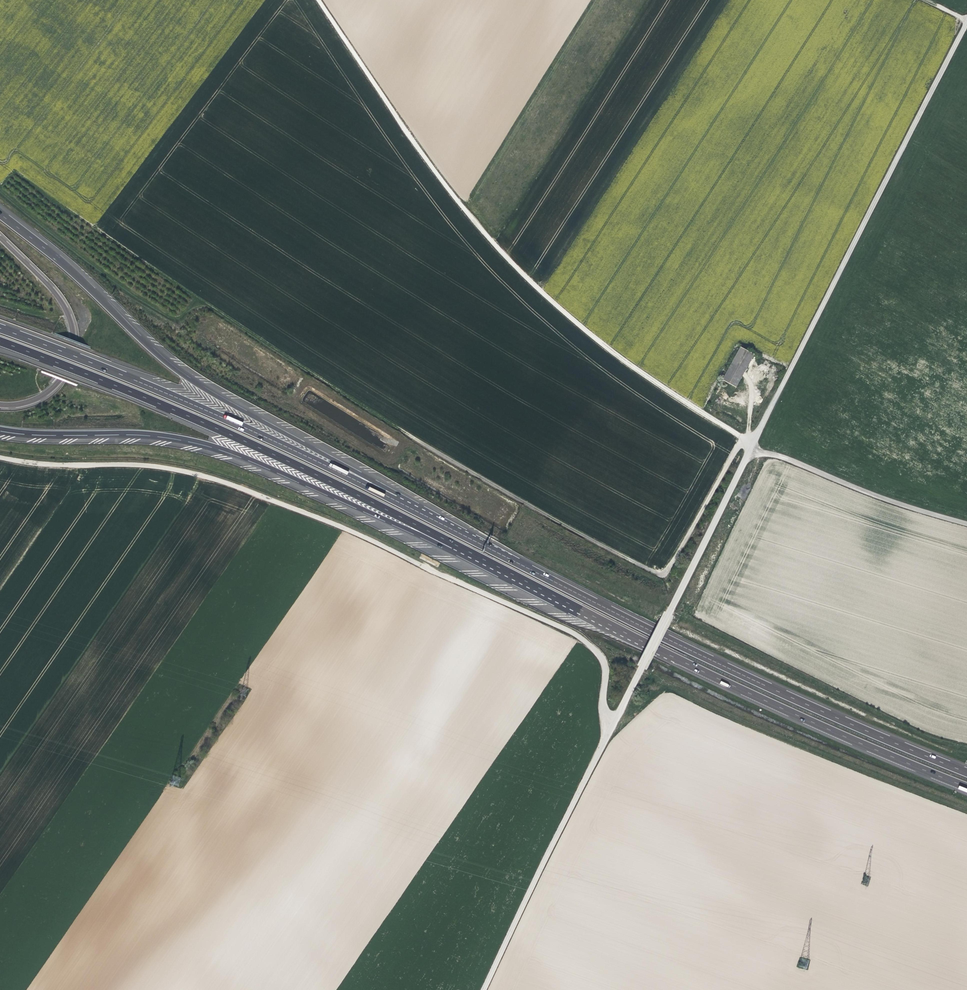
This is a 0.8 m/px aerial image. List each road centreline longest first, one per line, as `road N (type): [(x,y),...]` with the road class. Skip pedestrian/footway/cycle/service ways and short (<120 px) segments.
road 1 (unclassified): [(966,21),(487,989)]
road 2 (track): [(612,726),(602,713),(602,658),(594,647),(300,509),(169,468),(0,457)]
road 3 (motorway): [(966,772),(709,658),(394,500)]
road 4 (track): [(744,438),(570,319),(505,255),(316,0)]
road 5 (motorway): [(453,544),(756,696),(966,787)]
road 6 (motorway): [(0,342),(241,440),(453,544)]
road 7 (motorway): [(394,500),(189,379),(0,213)]
road 8 (motorway): [(0,429),(203,443),(453,544)]
road 9 (motorway): [(394,500),(168,393),(0,328)]
road 10 (motorway): [(0,405),(53,389),(74,335),(58,296),(0,238)]
road 11 (track): [(966,521),(869,493),(752,445)]

